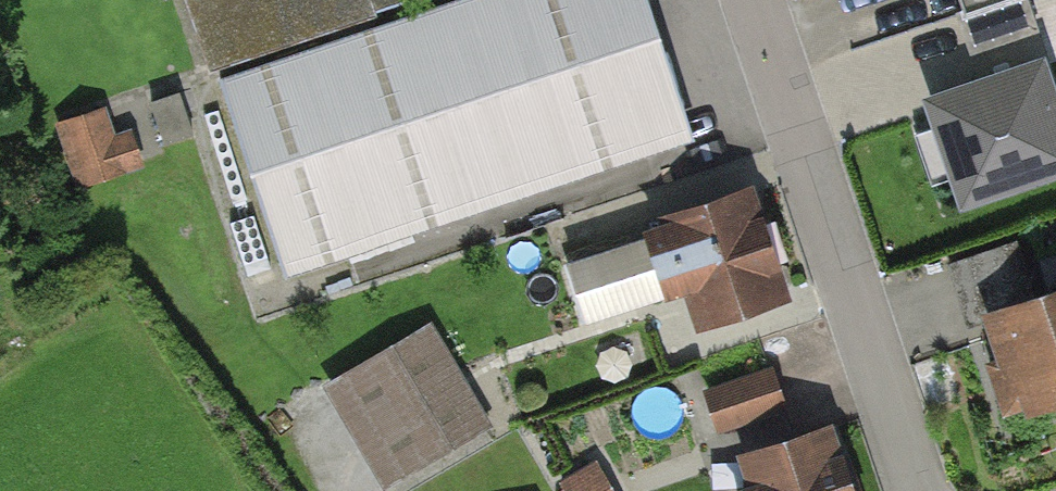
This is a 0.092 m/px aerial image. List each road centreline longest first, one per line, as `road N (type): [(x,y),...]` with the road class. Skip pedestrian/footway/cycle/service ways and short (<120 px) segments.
road 1 (residential): [(925,490),(759,0)]

